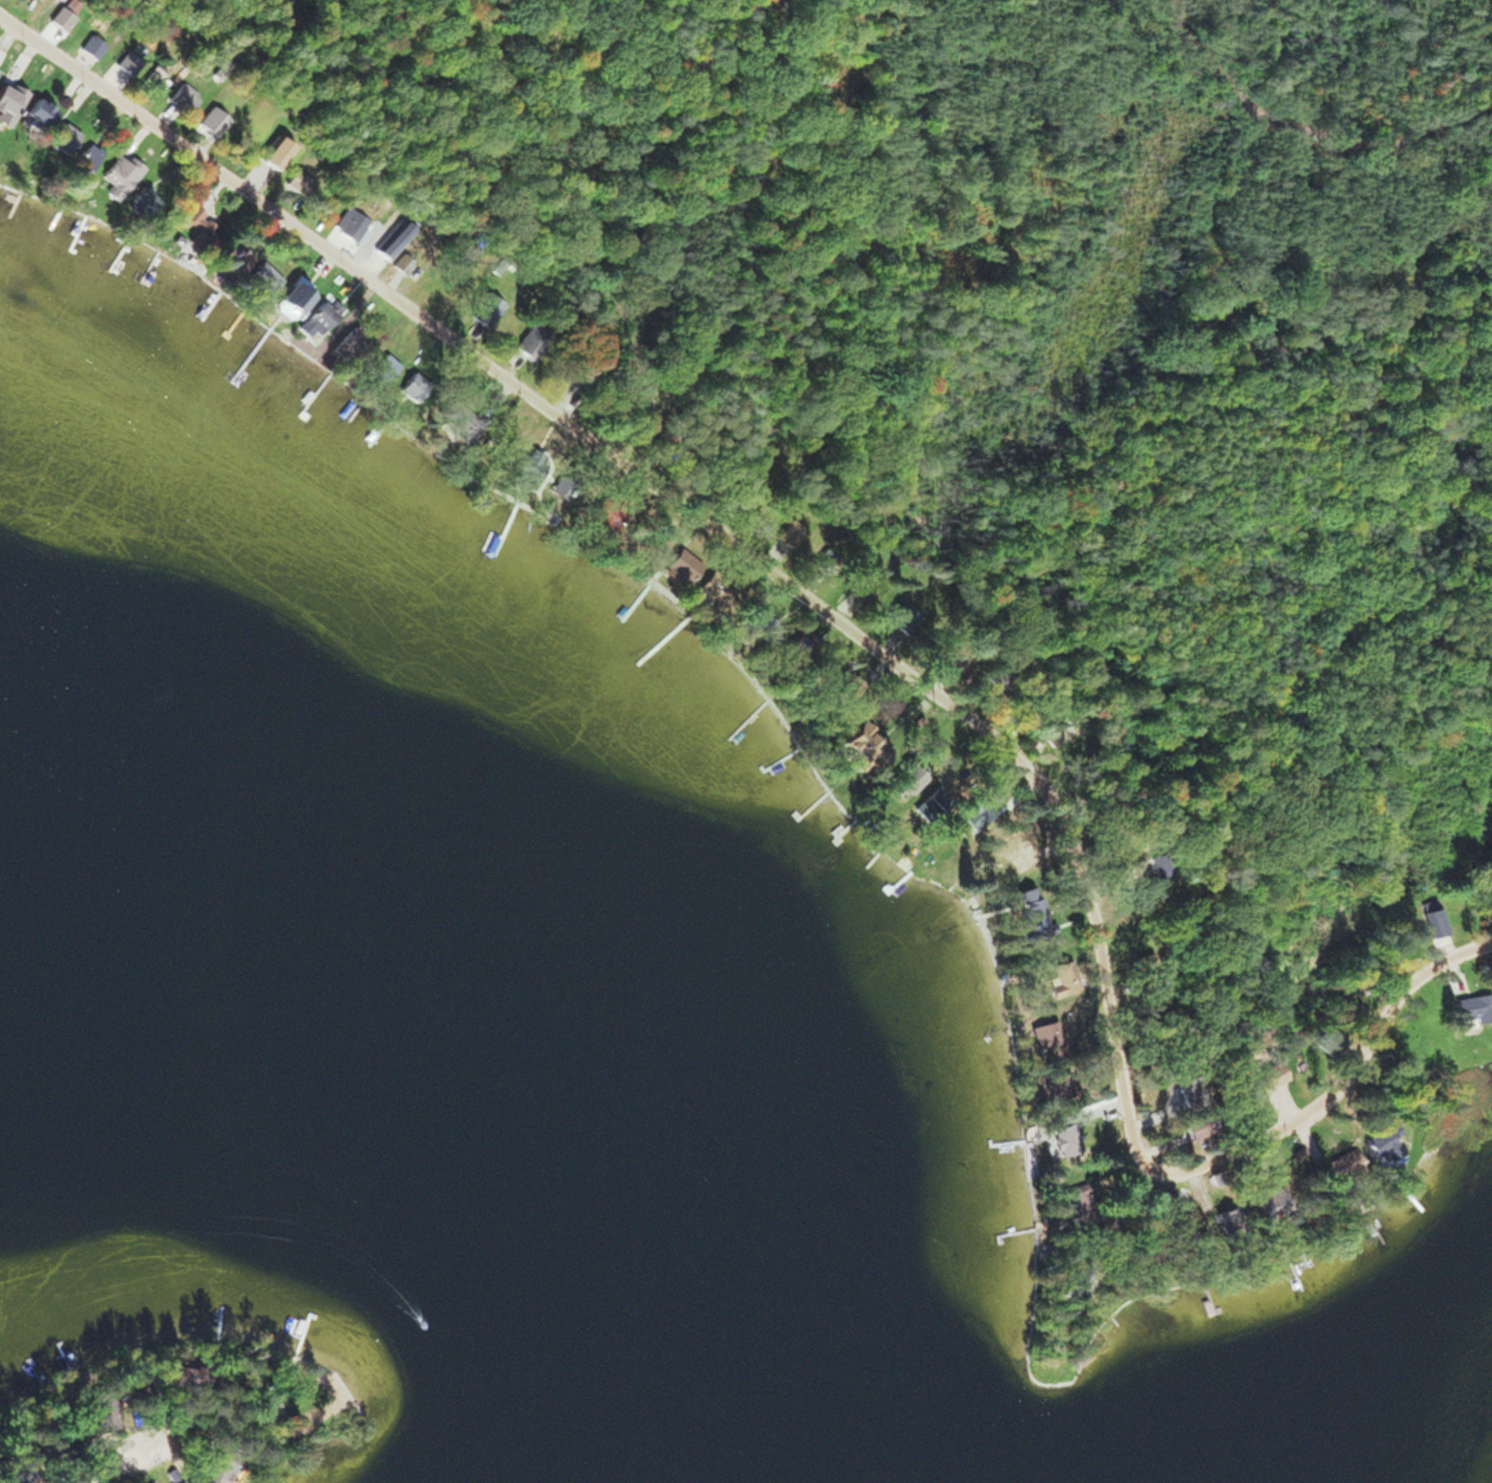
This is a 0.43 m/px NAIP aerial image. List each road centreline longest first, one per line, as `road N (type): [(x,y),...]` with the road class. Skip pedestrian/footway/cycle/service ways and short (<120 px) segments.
road 1 (residential): [(1491,933),(1405,977),(1358,1059),(1300,1115),(1215,1152),(1175,1161),(1148,1154),(1132,1114),(1085,874),(1036,762),(0,7)]

